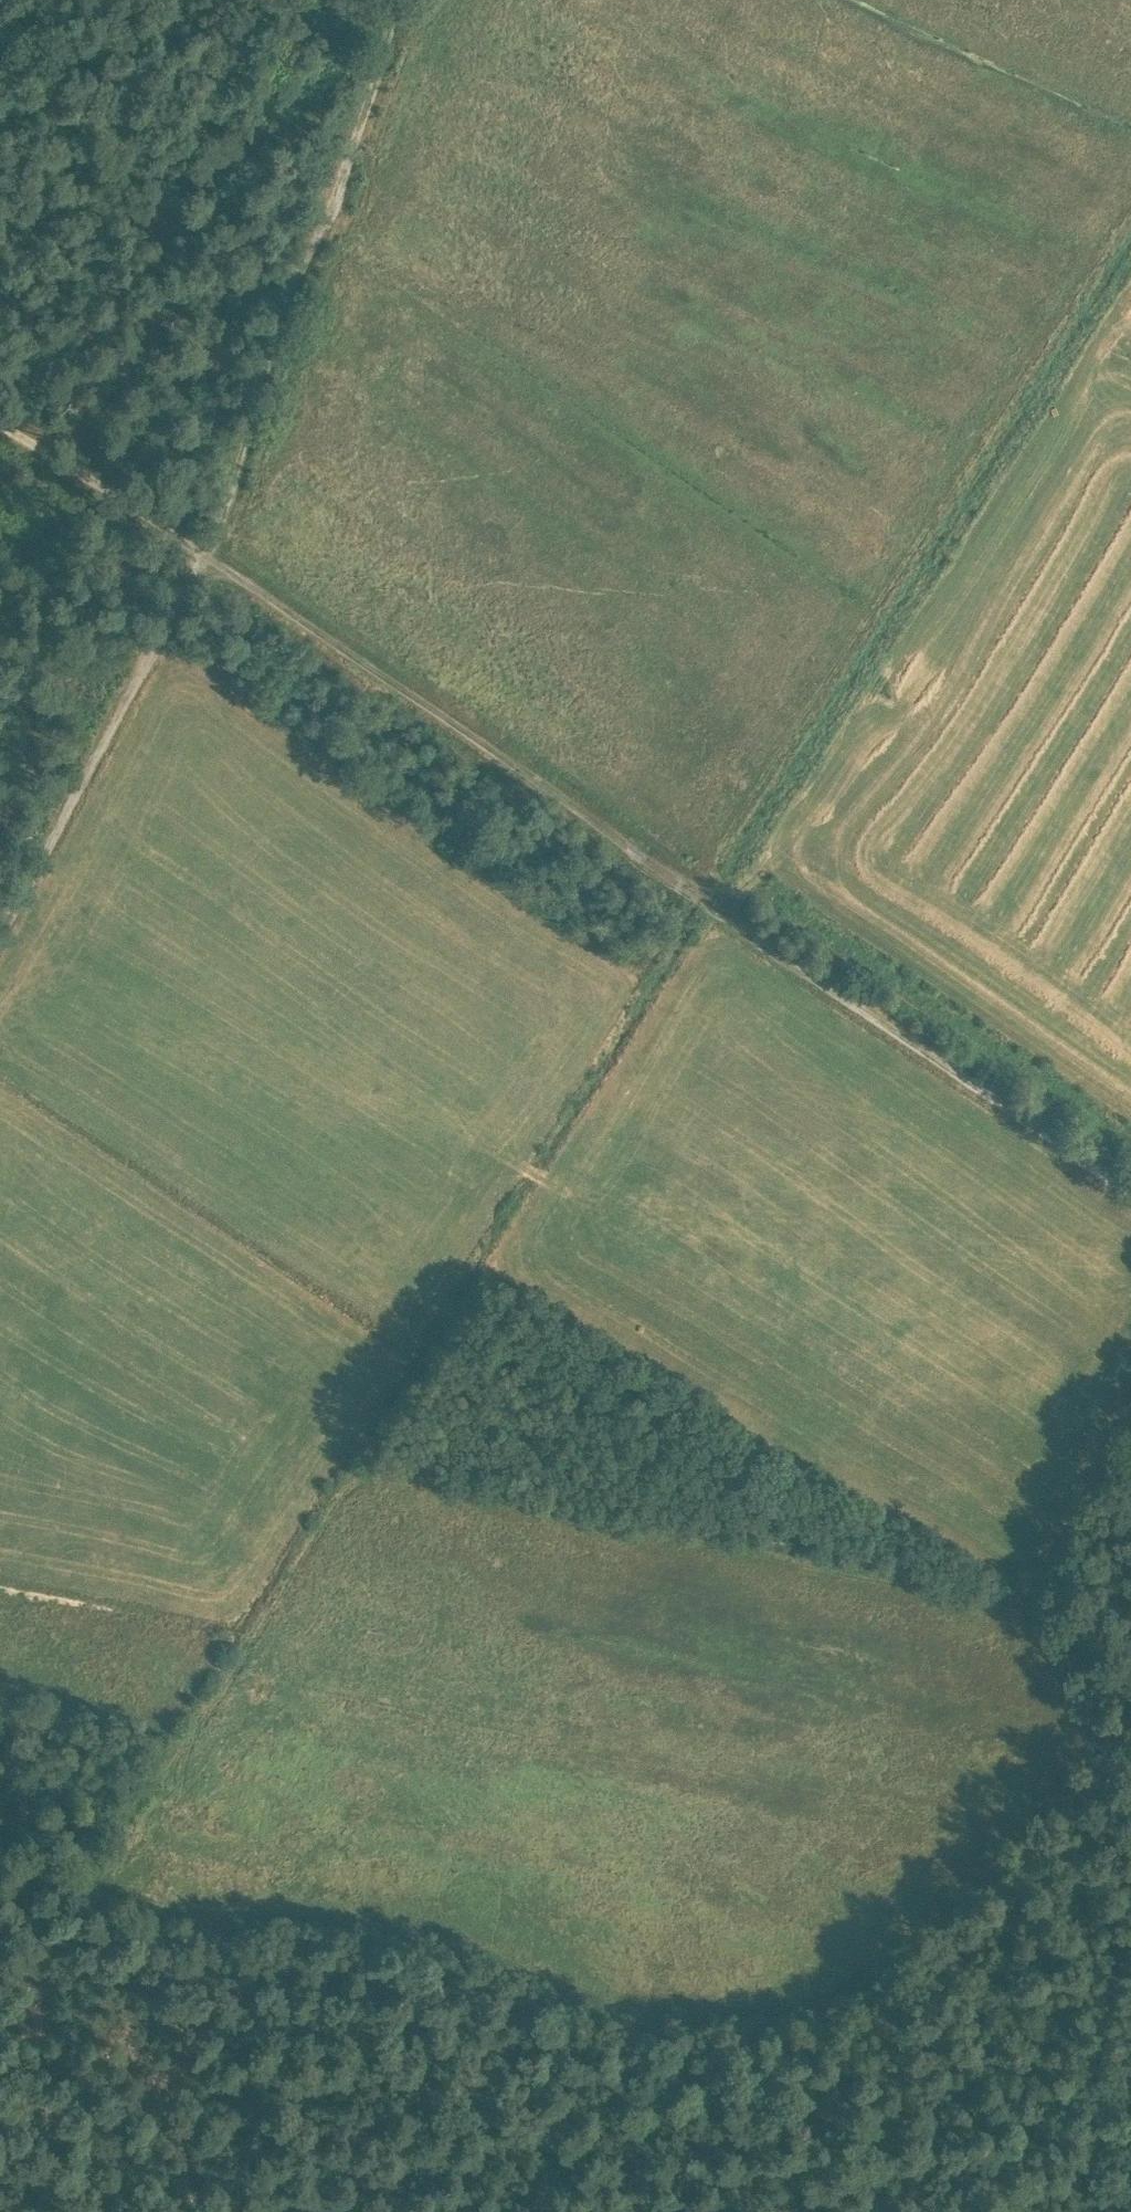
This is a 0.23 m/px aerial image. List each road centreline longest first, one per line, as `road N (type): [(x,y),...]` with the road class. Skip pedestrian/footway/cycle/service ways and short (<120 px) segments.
road 1 (track): [(213,555),(1130,1186)]
road 2 (track): [(213,555),(401,0)]
road 3 (track): [(213,555),(0,934)]
road 4 (track): [(0,425),(213,555)]

